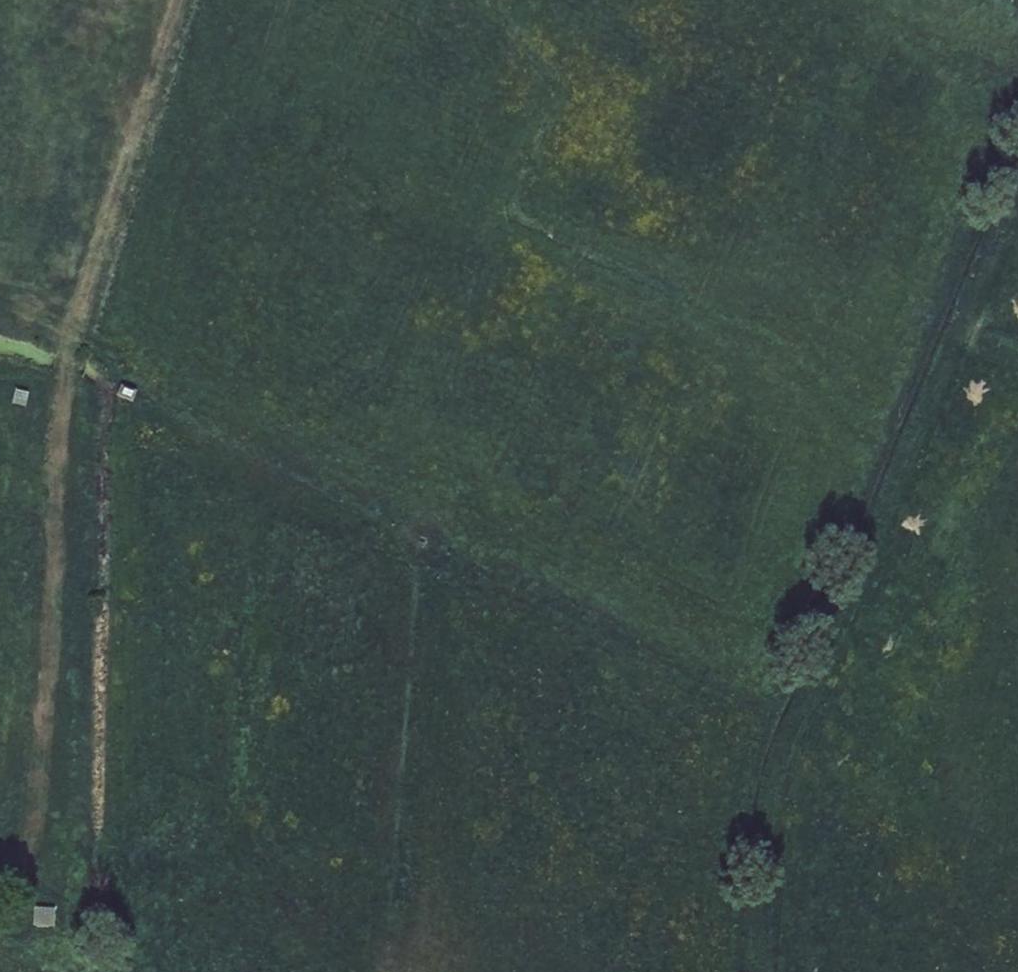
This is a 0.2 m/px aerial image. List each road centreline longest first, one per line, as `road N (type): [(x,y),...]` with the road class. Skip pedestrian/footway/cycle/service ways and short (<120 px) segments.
road 1 (track): [(0,876),(23,862),(37,813),(77,336),(185,0)]

